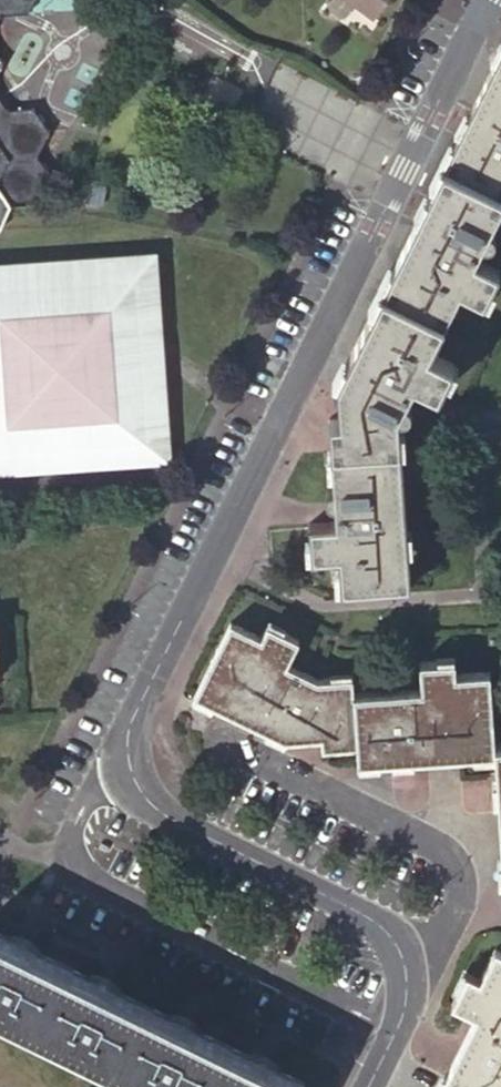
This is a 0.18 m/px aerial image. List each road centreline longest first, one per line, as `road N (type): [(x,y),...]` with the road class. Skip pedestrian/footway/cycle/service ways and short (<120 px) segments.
road 1 (residential): [(373,1086),(406,1024),(402,966),(380,923),(154,810),(128,769),(133,718),(488,0)]

